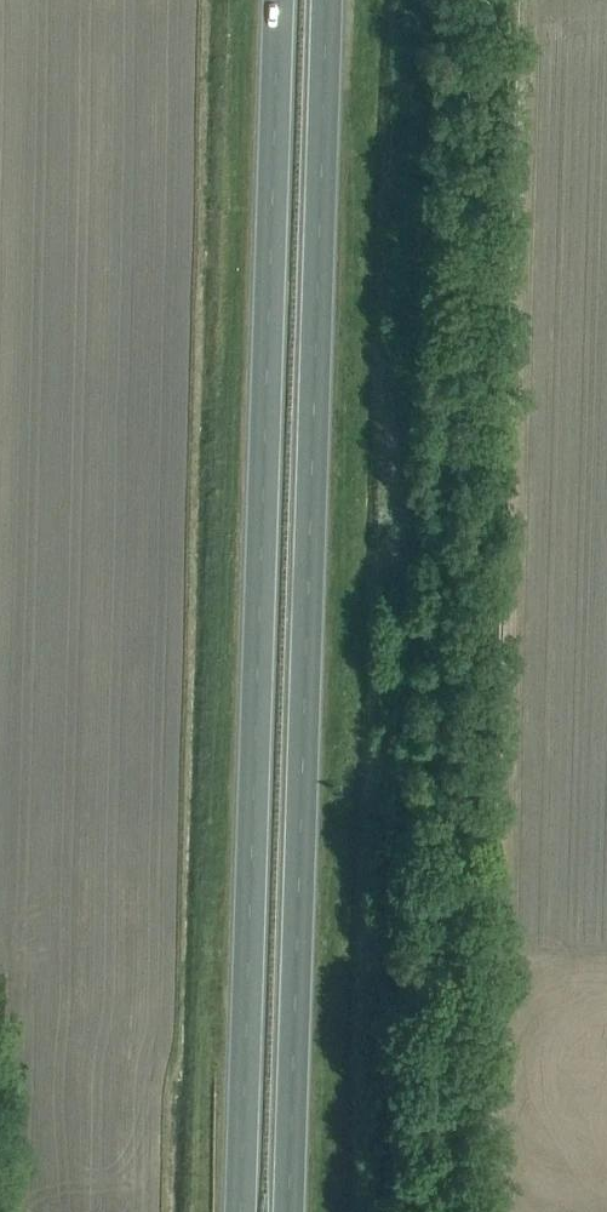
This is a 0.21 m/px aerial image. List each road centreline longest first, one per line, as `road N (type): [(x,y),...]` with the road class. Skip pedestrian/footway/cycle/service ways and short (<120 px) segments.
road 1 (trunk): [(288,1211),(326,0)]
road 2 (trunk): [(278,0),(240,1211)]

